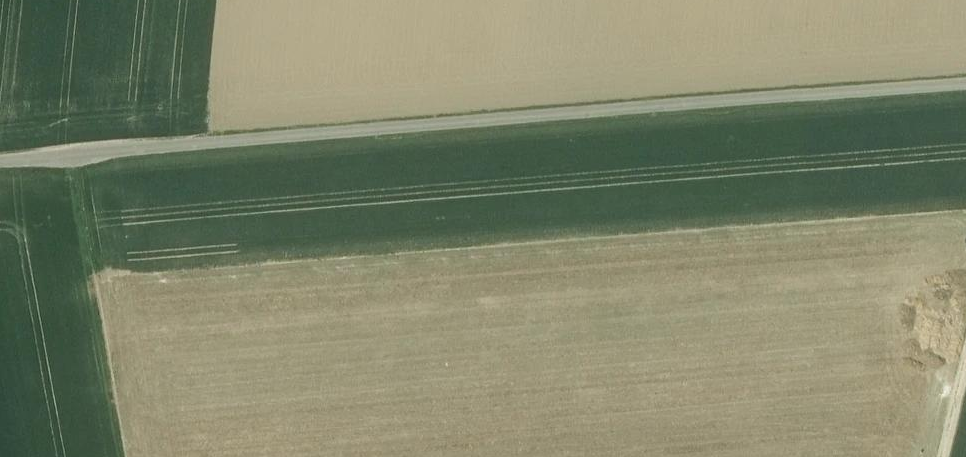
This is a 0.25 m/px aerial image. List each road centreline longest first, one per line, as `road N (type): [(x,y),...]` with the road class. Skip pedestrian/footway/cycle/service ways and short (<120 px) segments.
road 1 (unclassified): [(0,178),(755,114),(965,83)]
road 2 (track): [(135,456),(85,171)]

